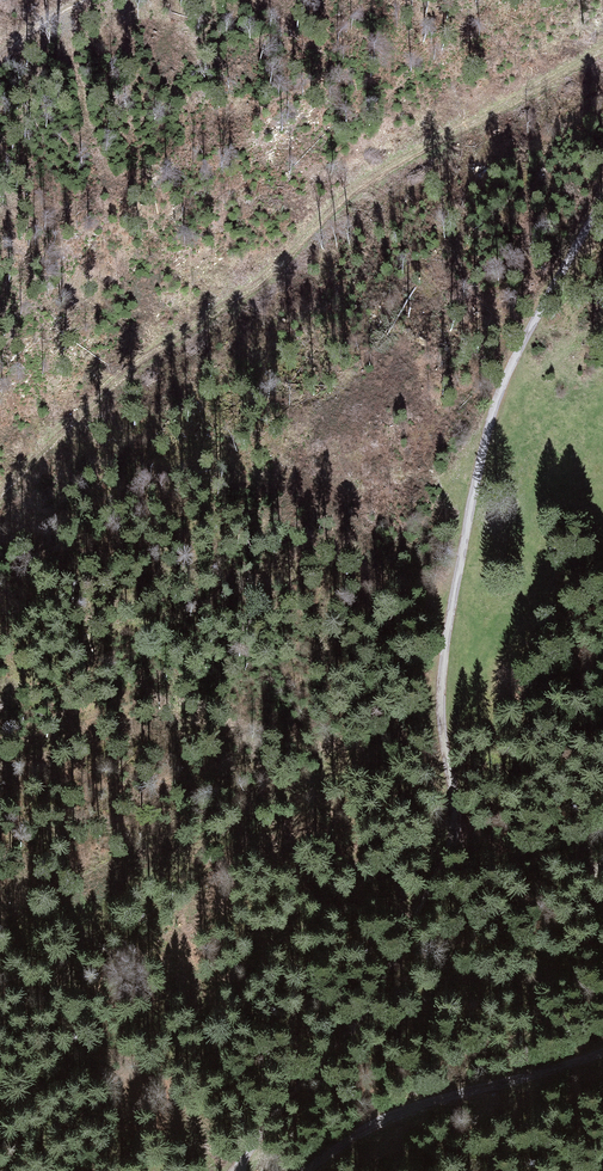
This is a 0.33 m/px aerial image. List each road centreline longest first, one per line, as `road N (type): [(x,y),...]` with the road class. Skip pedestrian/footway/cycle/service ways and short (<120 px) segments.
road 1 (track): [(602,200),(527,336),(455,554),(440,682),(450,822),(431,881),(355,1018),(233,1170)]
road 2 (track): [(0,496),(372,184),(602,53)]
road 3 (unclassified): [(304,1170),(393,1115),(602,1052)]

